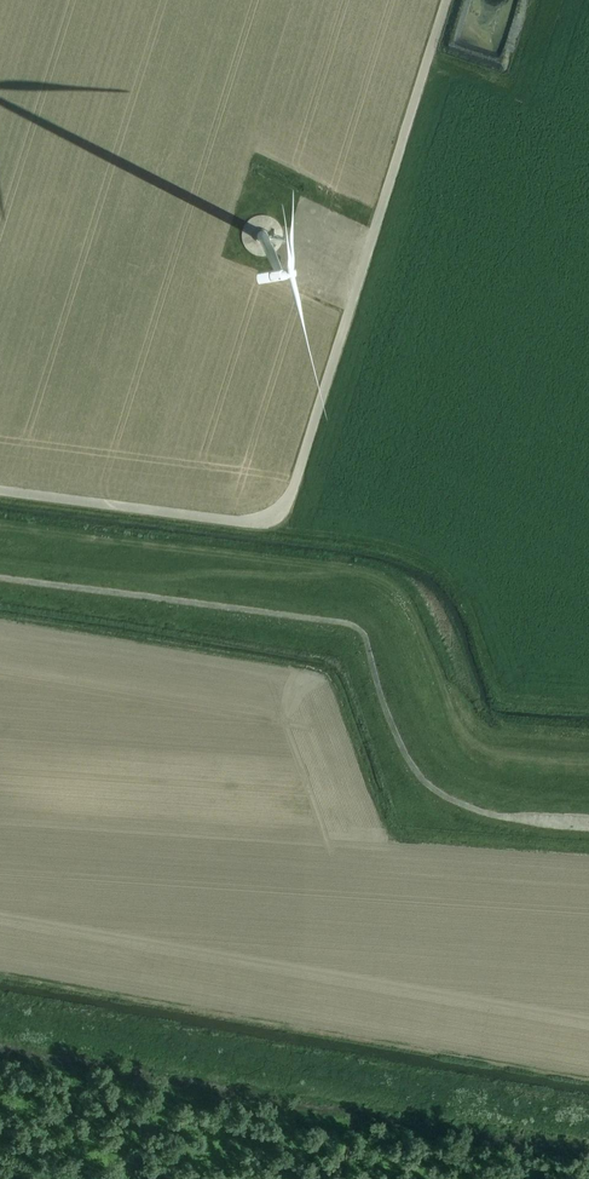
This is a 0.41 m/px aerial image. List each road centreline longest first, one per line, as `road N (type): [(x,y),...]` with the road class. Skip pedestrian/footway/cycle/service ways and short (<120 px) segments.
road 1 (track): [(0,586),(339,632),(354,649),(400,771),(429,814),(588,834)]
road 2 (track): [(588,797),(497,791),(453,774),(431,747),(386,637),(365,609),(0,558)]
road 3 (track): [(0,526),(327,565),(378,578),(411,611),(452,711),(473,740),(502,751),(588,758)]
road 4 (track): [(152,577),(362,572)]

